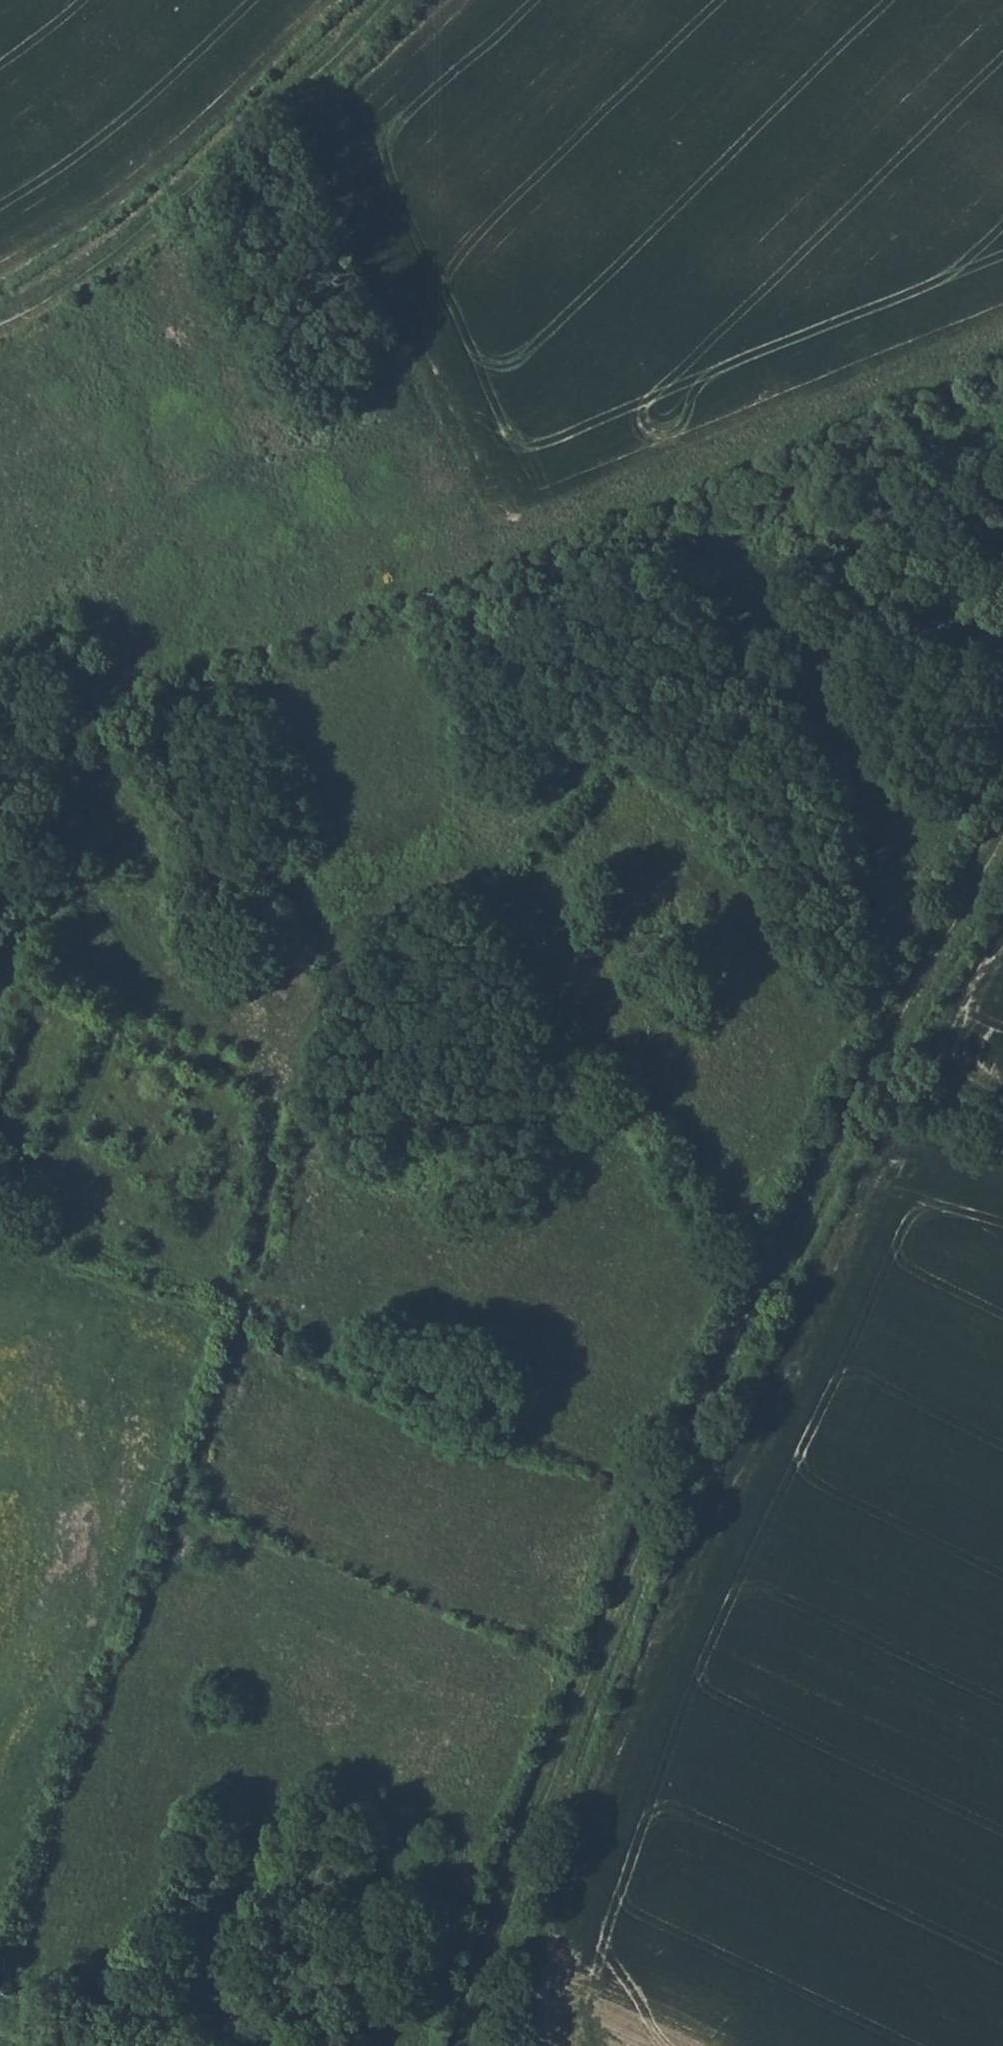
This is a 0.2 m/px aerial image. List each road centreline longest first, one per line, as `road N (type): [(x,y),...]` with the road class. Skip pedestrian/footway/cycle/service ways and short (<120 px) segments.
road 1 (track): [(473,2045),(556,1743),(1002,825)]
road 2 (track): [(0,309),(96,260),(378,0)]

